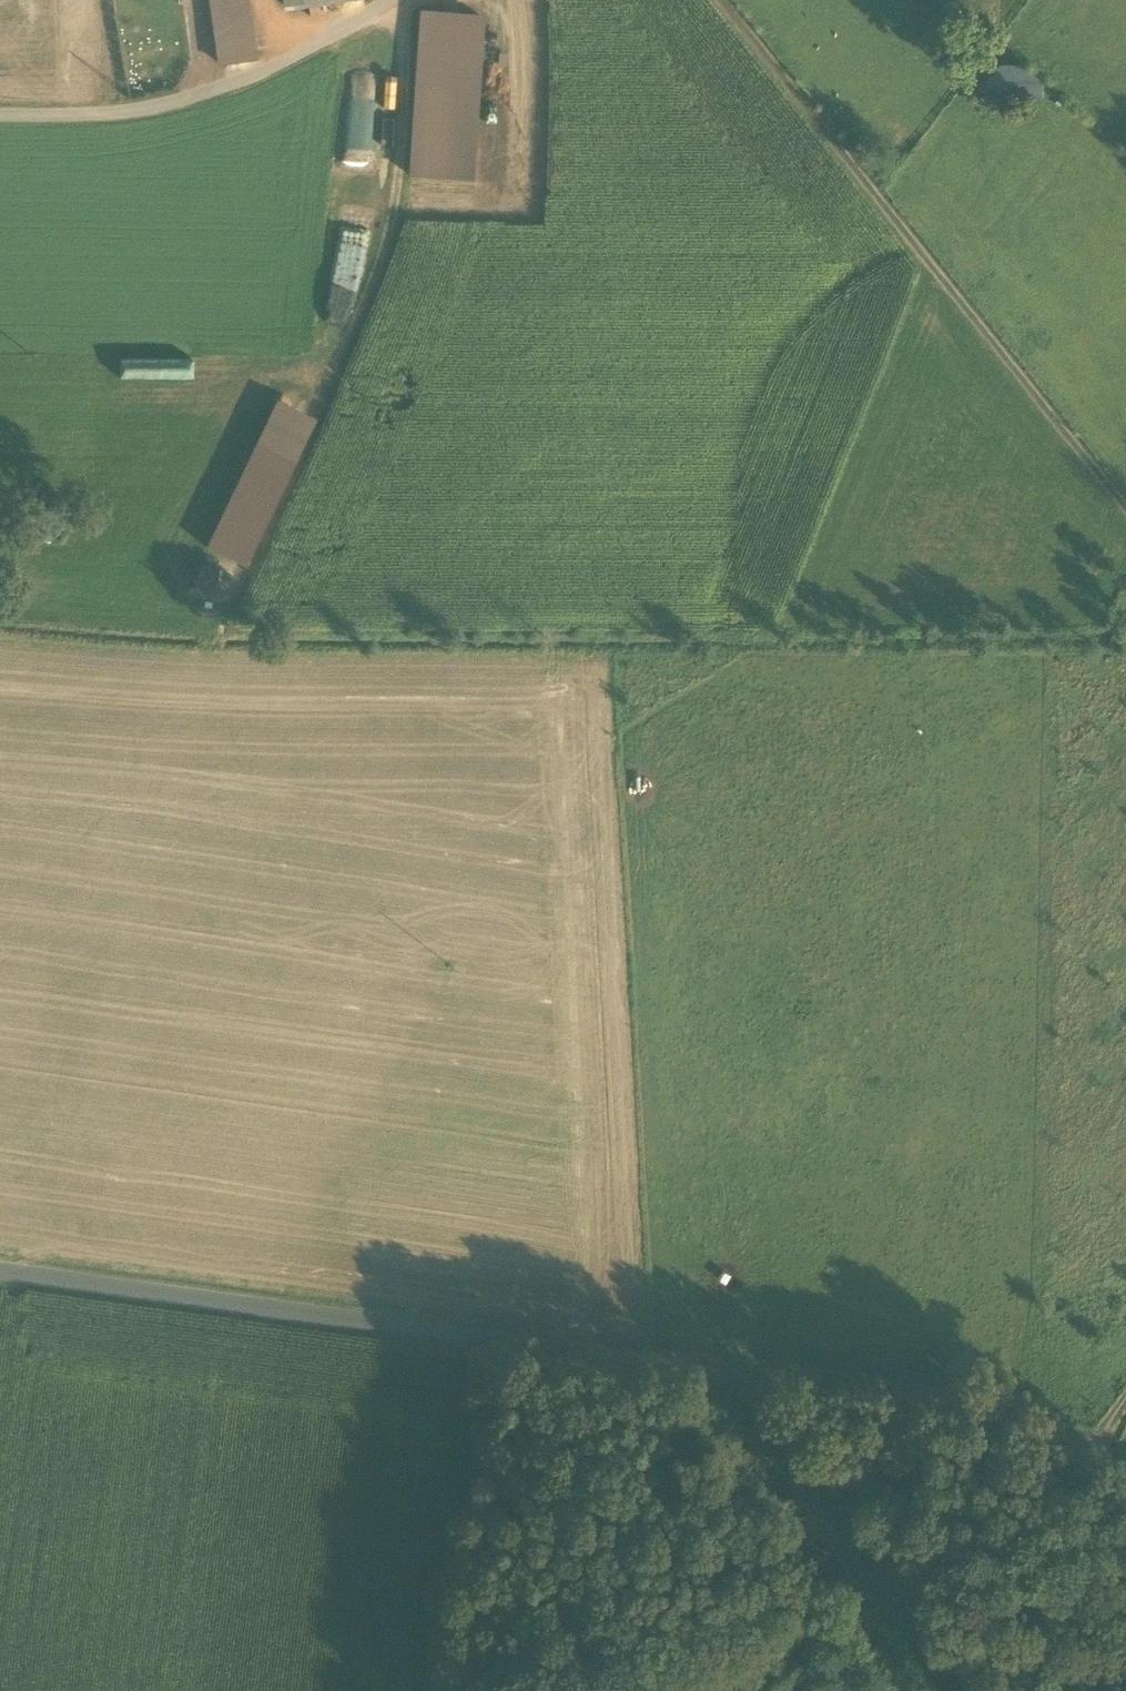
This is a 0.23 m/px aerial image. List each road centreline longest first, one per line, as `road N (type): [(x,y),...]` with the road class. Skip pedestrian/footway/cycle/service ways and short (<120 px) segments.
road 1 (unclassified): [(0,1271),(986,1407),(1056,1425),(1125,1482)]
road 2 (track): [(1125,508),(720,0)]
road 3 (residential): [(0,112),(135,109),(203,93),(272,70),(396,0)]
road 4 (track): [(414,0),(402,179),(381,267),(337,372)]

